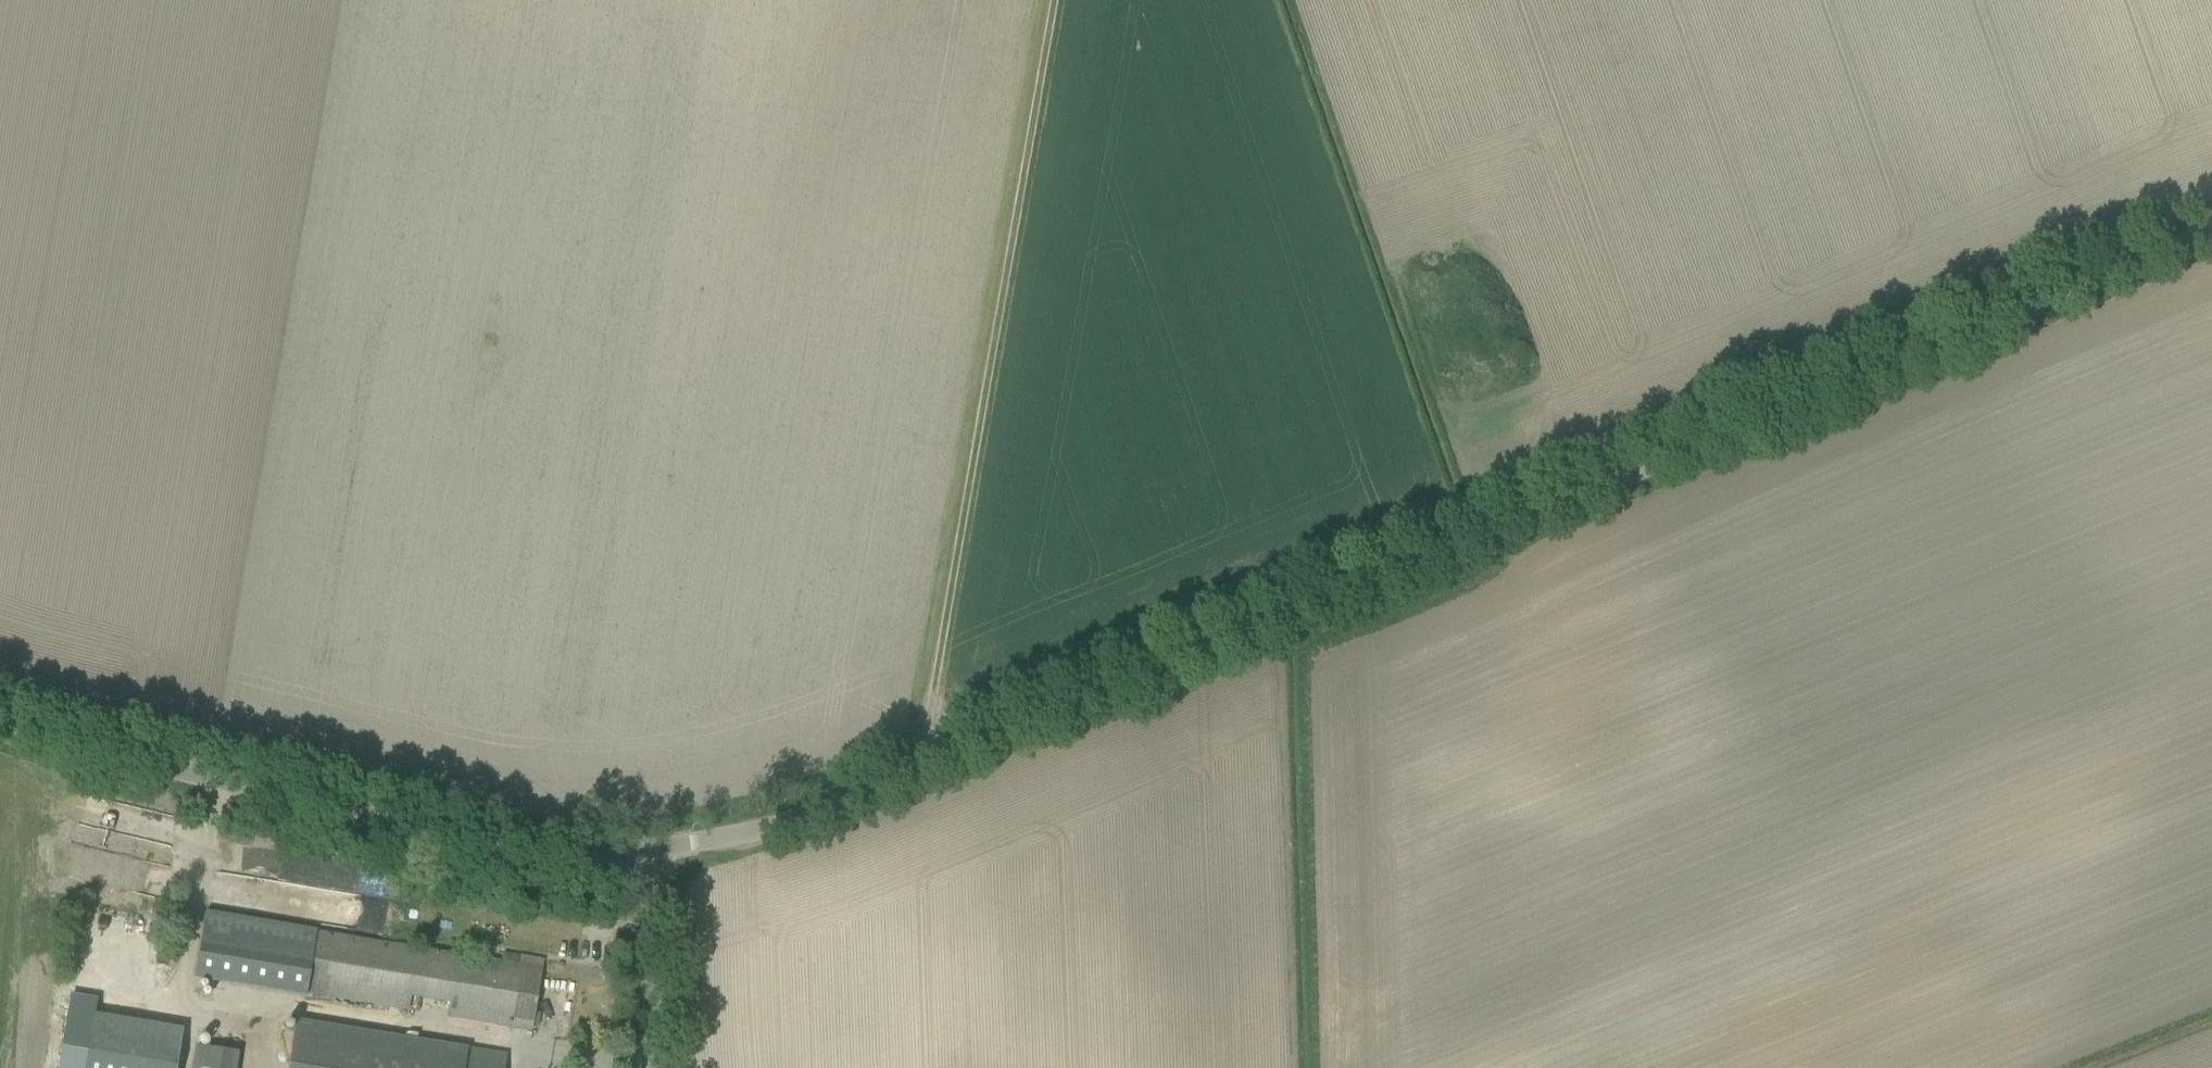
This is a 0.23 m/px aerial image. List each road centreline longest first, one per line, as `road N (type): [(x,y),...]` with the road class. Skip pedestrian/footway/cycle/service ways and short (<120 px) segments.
road 1 (unclassified): [(654,850),(742,834),(873,794),(2211,232)]
road 2 (unclassified): [(654,850),(585,852),(425,830),(0,728)]
road 3 (unclassified): [(662,1067),(654,850)]

